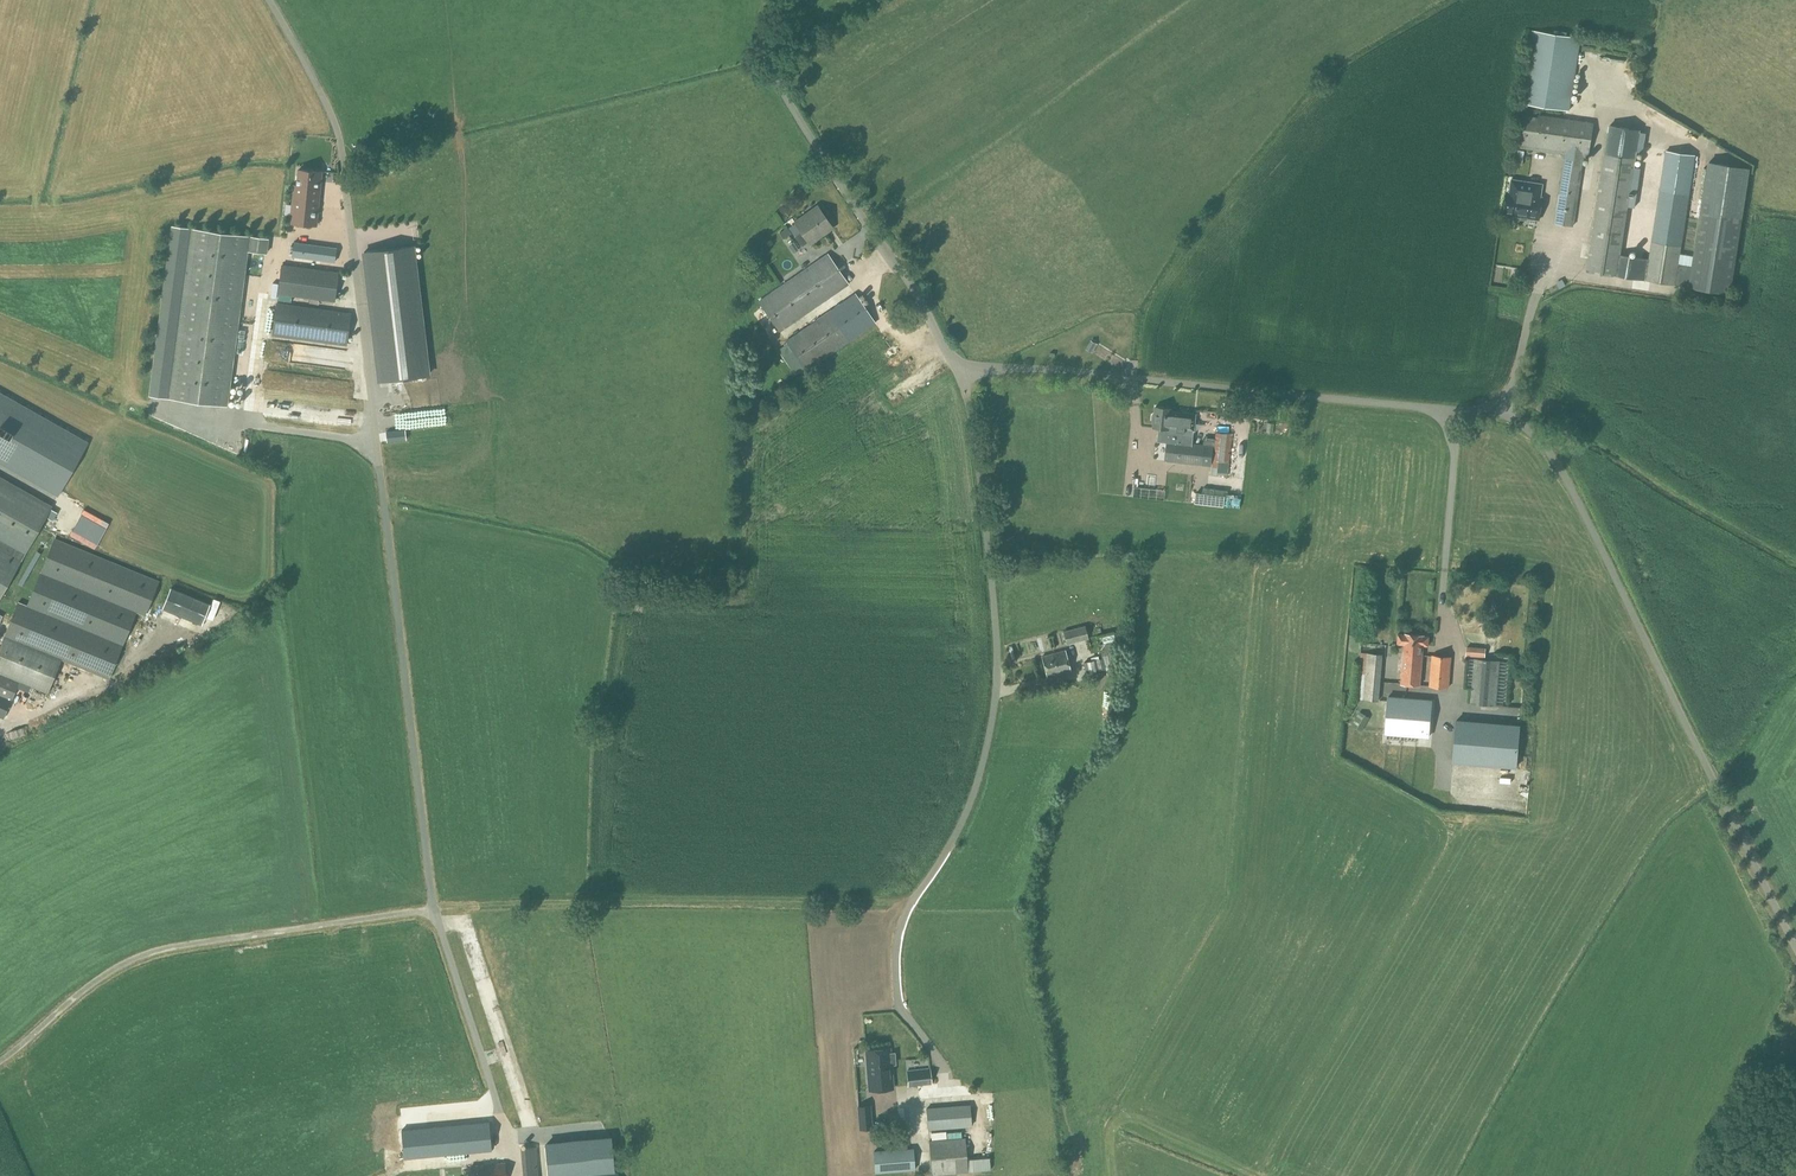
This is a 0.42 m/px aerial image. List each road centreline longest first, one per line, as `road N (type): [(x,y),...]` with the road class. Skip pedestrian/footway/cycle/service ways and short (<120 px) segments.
road 1 (unclassified): [(0,1058),(56,1010),(145,957),(434,909),(342,180),(324,112),(262,0)]
road 2 (unclassified): [(1795,948),(1561,469),(1531,431),(1500,415),(1072,370),(961,373)]
road 3 (unclassified): [(896,1002),(896,934),(968,809),(997,674),(975,435),(961,373)]
road 4 (unclassified): [(961,373),(786,97),(768,48),(771,0)]

